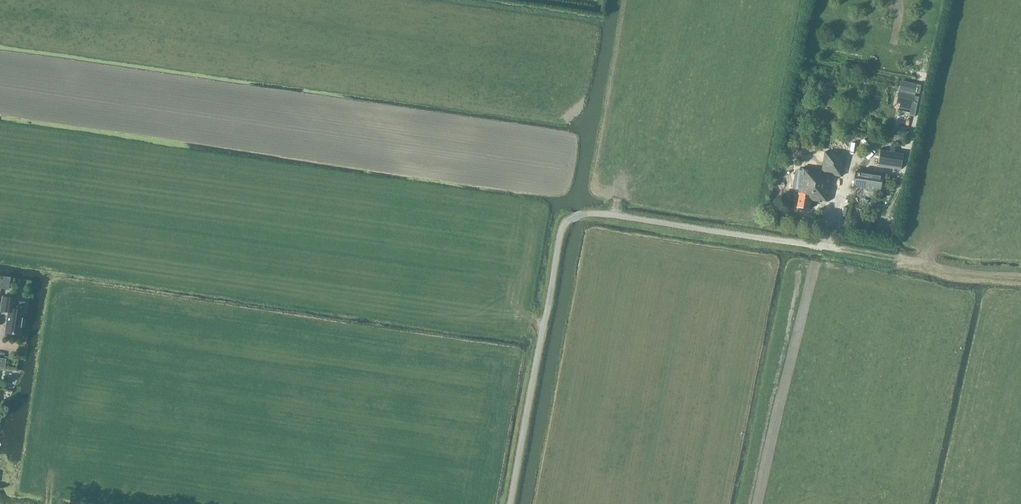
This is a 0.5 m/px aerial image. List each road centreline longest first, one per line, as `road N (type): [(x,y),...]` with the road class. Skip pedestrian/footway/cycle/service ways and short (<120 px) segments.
road 1 (unclassified): [(509,503),(570,220),(598,213),(884,258)]
road 2 (track): [(884,258),(1020,279)]

